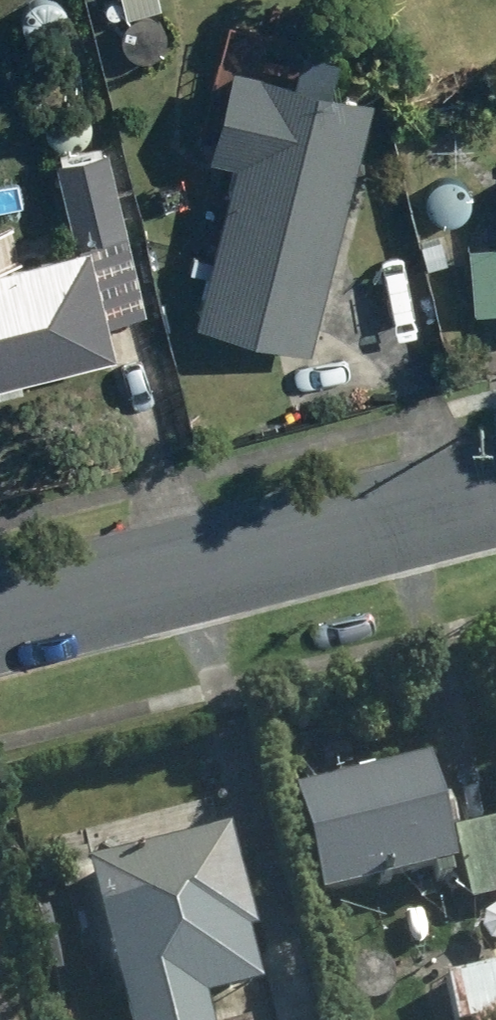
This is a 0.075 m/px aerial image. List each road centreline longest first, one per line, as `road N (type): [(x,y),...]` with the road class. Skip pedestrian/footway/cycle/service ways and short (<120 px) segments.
road 1 (residential): [(495,496),(0,621)]

